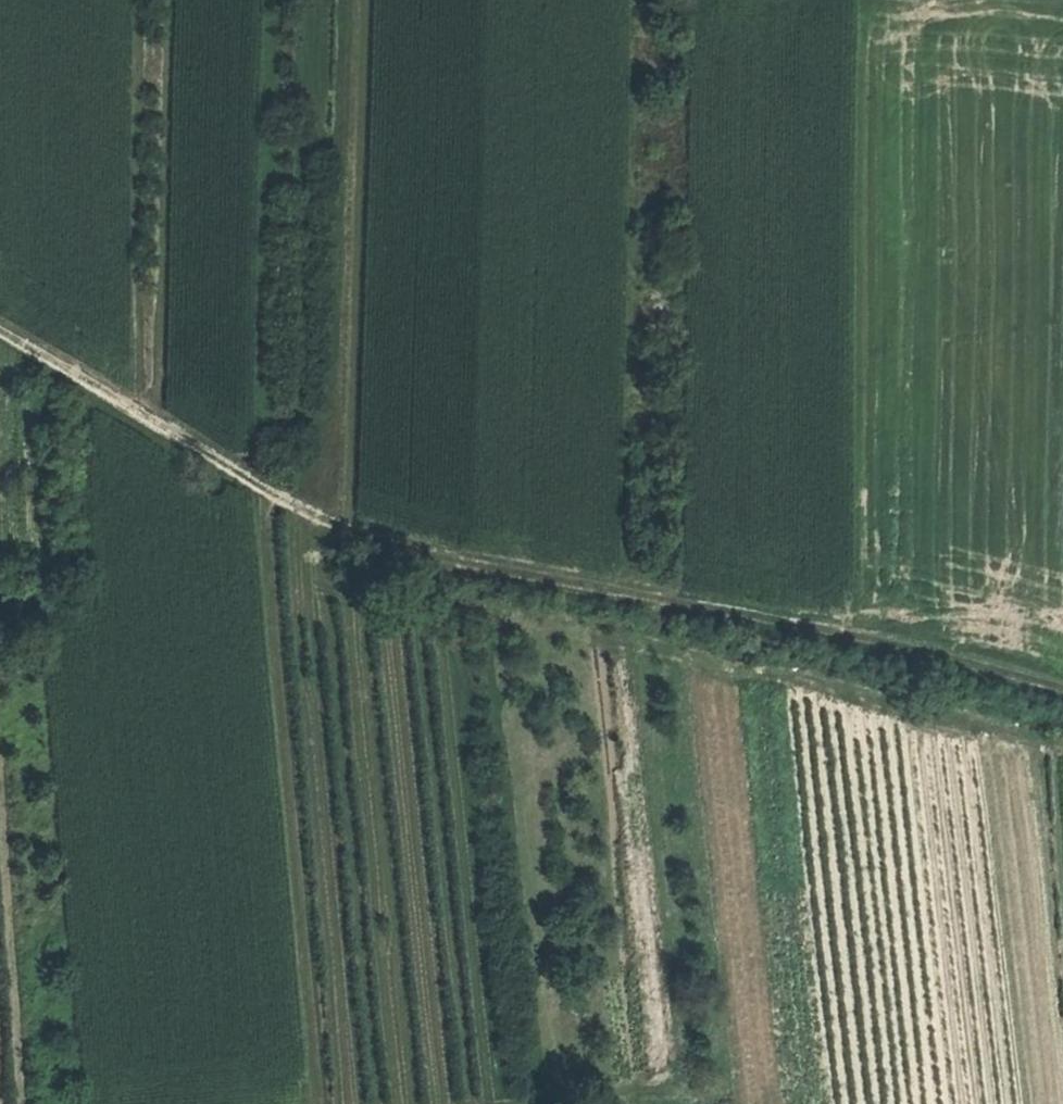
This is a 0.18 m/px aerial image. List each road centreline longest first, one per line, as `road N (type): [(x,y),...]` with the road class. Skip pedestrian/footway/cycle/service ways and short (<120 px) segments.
road 1 (track): [(0,326),(222,464),(343,524),(437,555),(1062,687)]
road 2 (track): [(309,511),(316,573),(349,593),(497,614),(798,677),(1062,747)]

